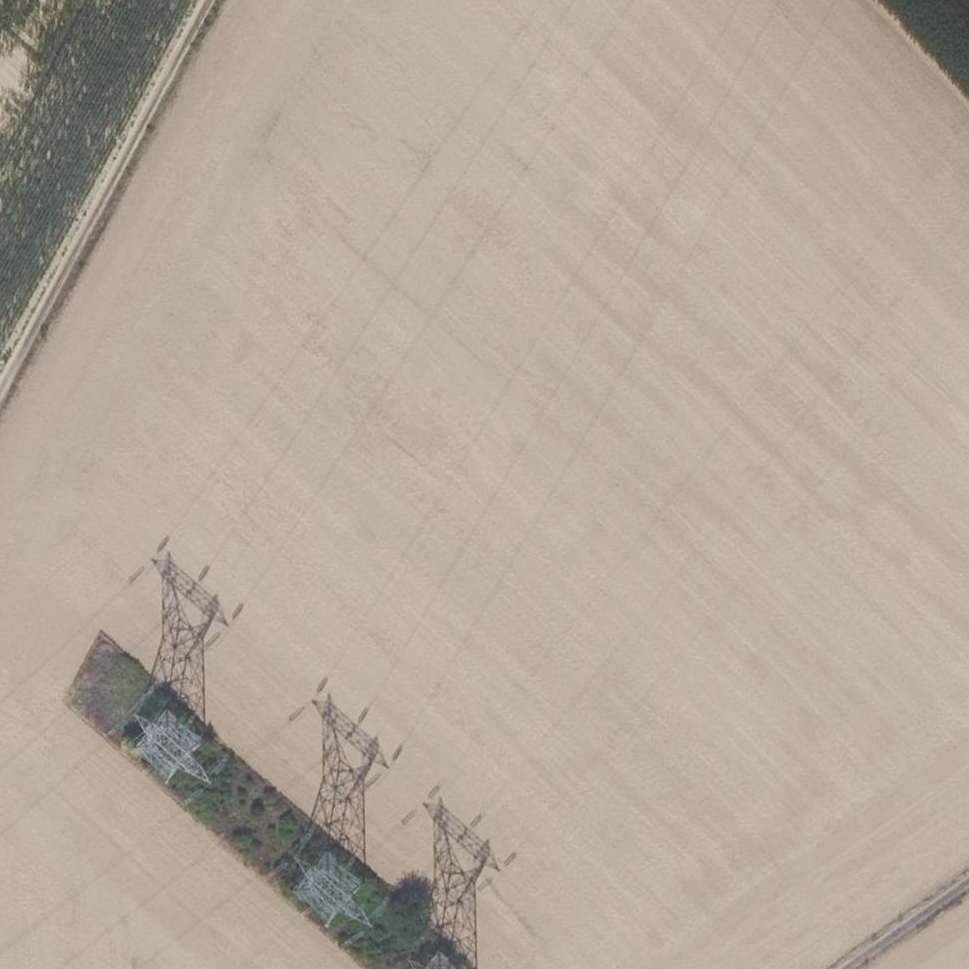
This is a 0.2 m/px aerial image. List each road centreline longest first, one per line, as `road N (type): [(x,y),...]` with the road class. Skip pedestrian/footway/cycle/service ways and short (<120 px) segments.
road 1 (track): [(211,0),(0,399)]
road 2 (track): [(968,891),(859,968)]

